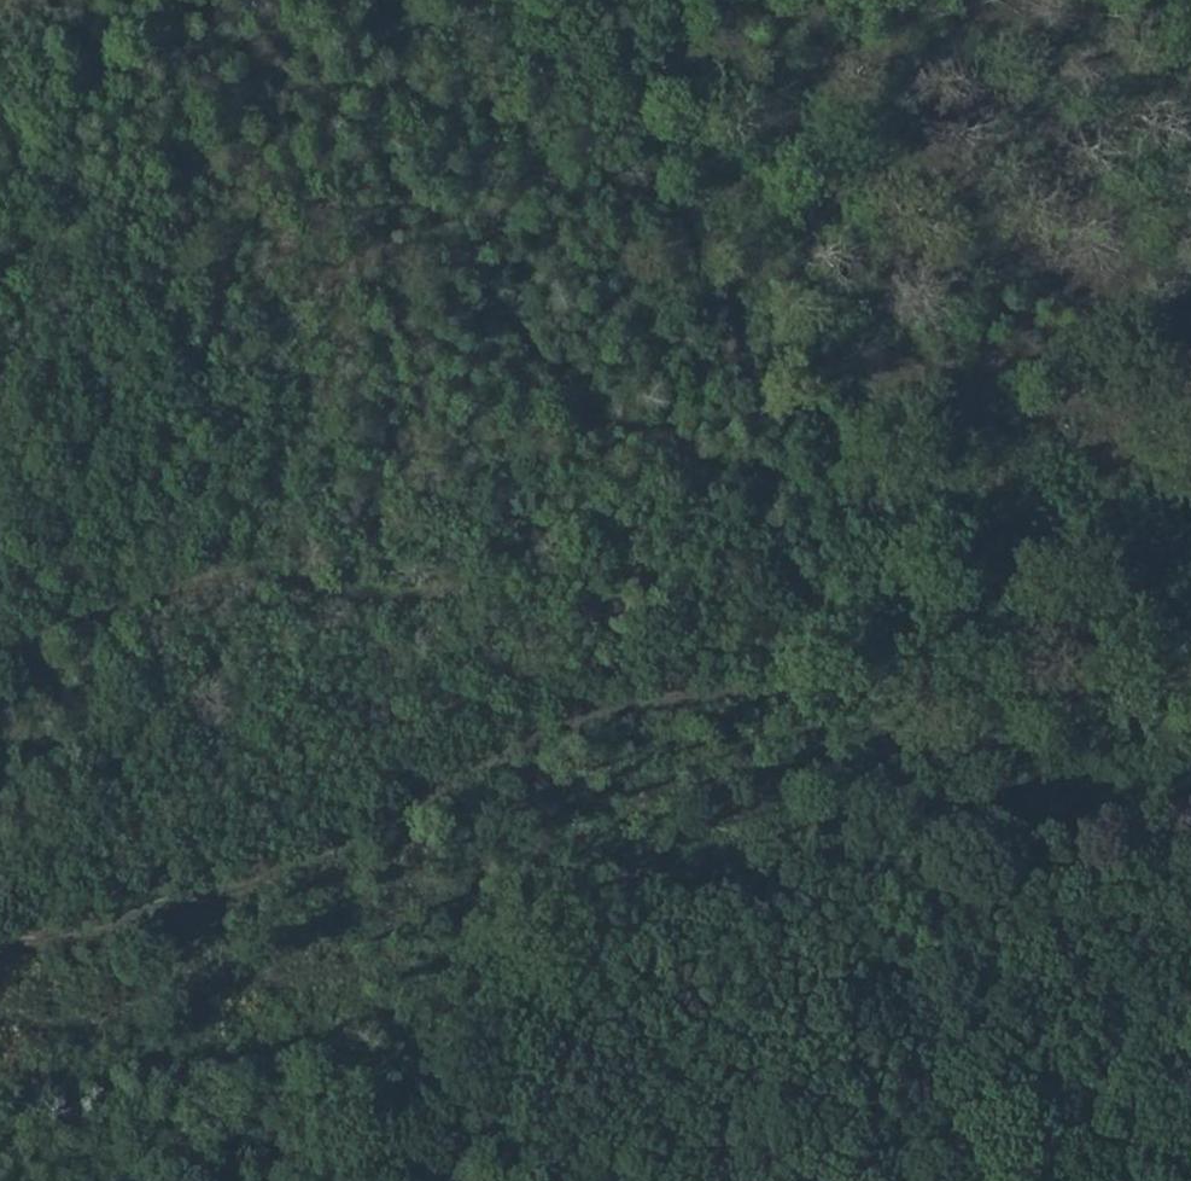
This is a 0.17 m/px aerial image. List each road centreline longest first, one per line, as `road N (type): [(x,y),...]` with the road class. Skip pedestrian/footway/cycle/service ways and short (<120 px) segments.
road 1 (track): [(1190,657),(724,694),(587,725),(460,786),(255,860),(53,949),(0,962)]

